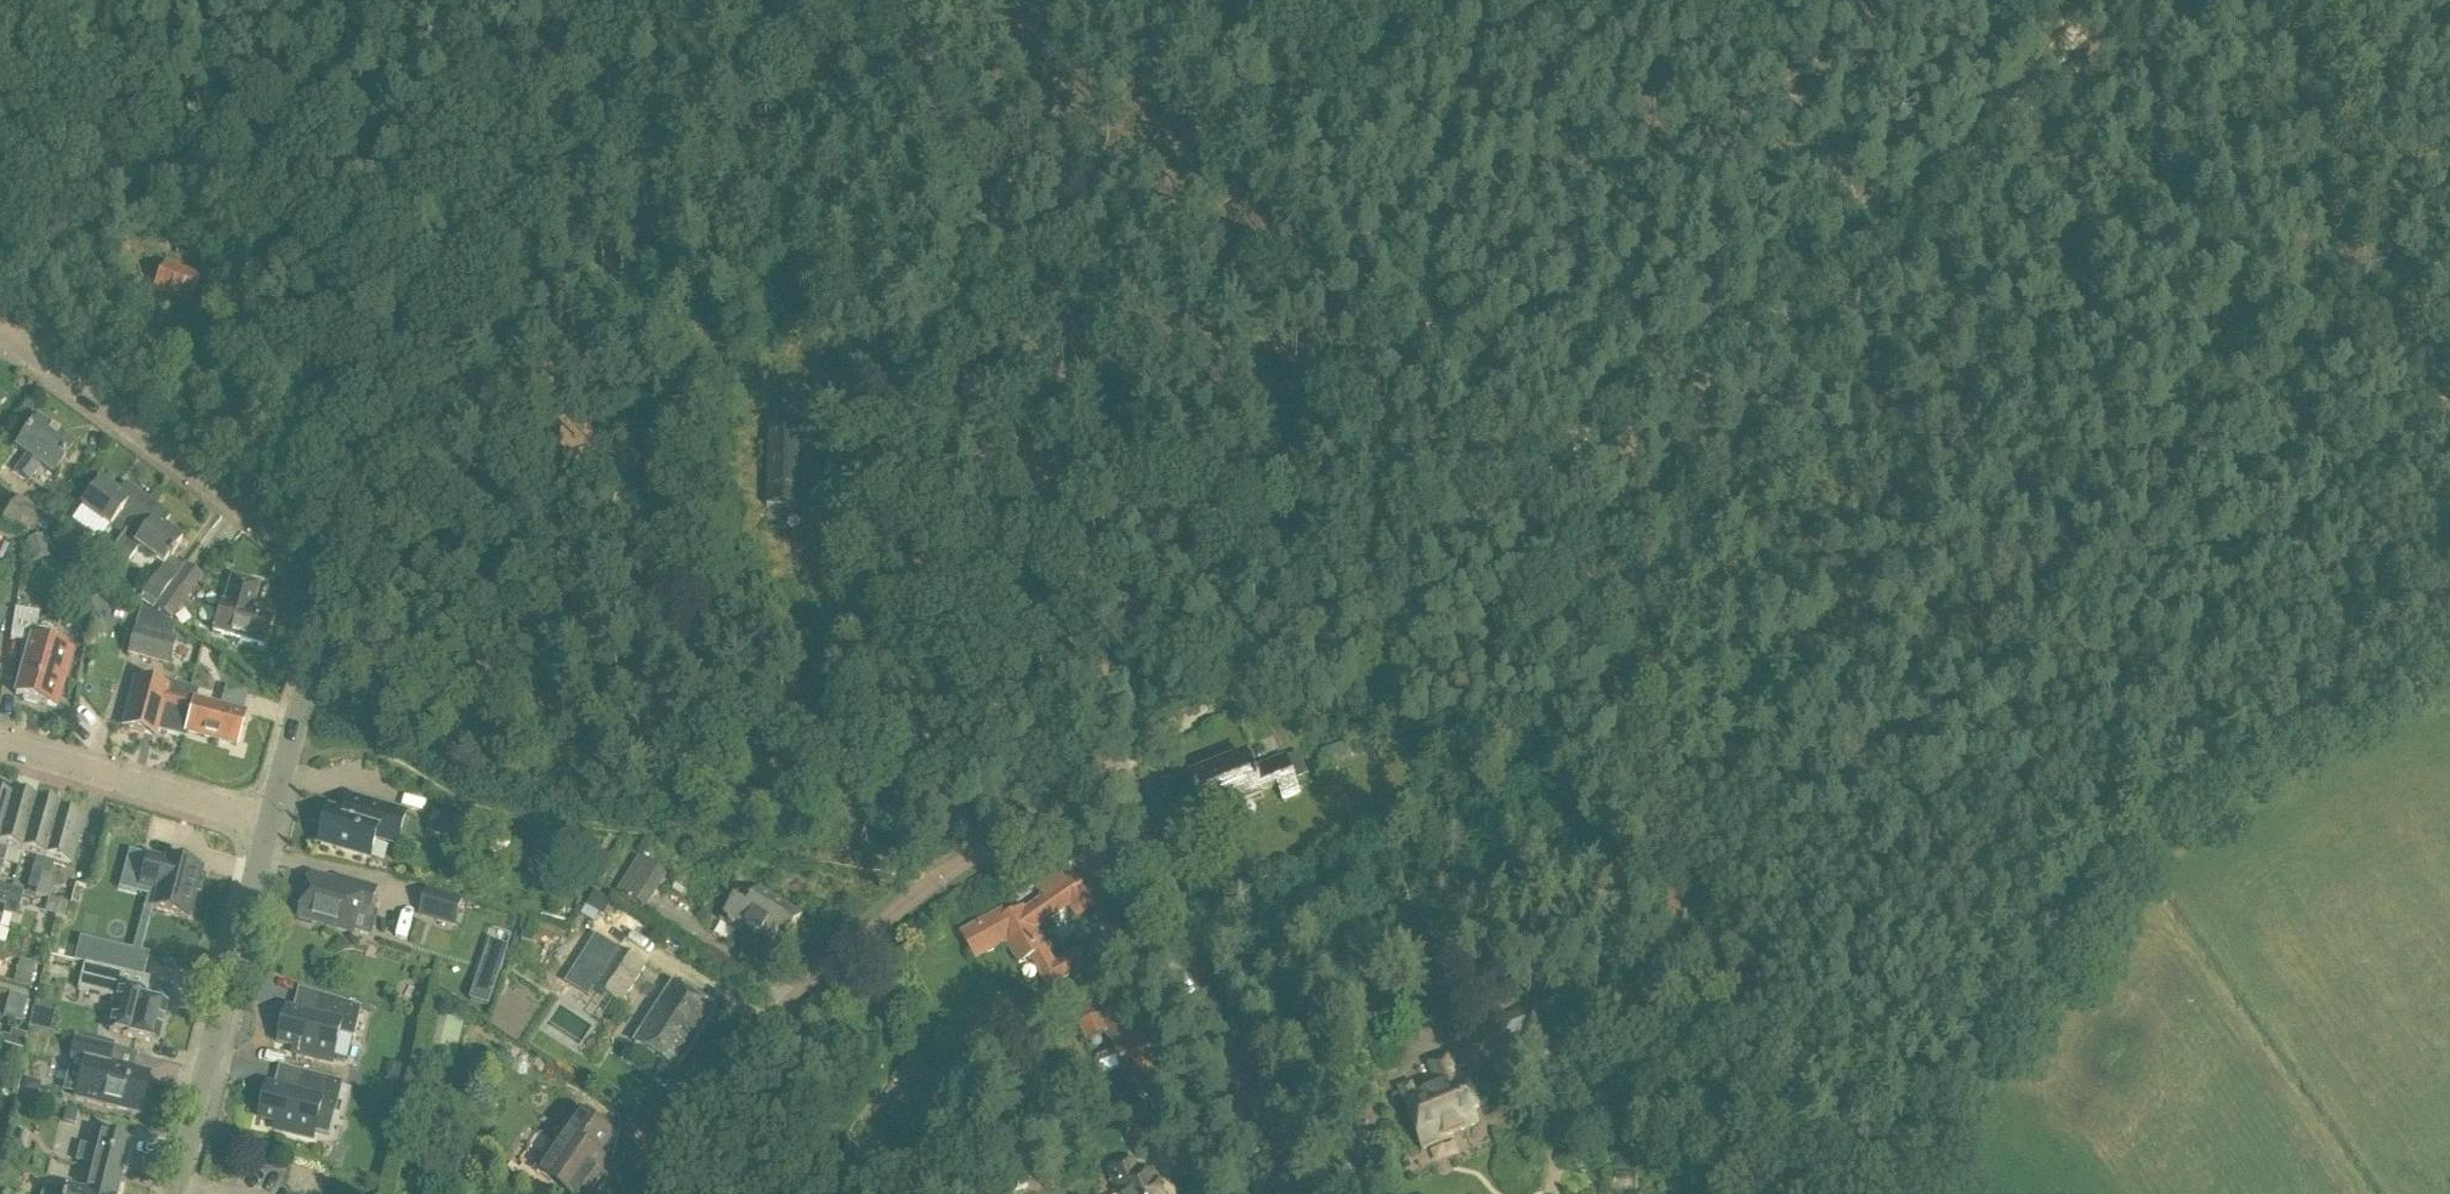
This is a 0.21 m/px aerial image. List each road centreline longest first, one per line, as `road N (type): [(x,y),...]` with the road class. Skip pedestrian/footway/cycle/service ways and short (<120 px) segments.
road 1 (track): [(1818,1175),(1860,1166),(1914,1121),(2003,975),(2114,847),(2160,811),(2398,671),(2431,633),(2439,560),(2435,484),(2449,464)]
road 2 (track): [(1814,1193),(1818,1175),(1768,1144),(1697,933),(1505,493)]
road 3 (track): [(1505,493),(1616,406),(1793,305),(1917,217),(1980,156),(2068,41)]
road 4 (residential): [(647,1193),(780,1010),(1113,766)]
road 5 (tertiary): [(337,577),(572,0)]
road 6 (track): [(1505,493),(1473,405),(1191,0)]
road 7 (track): [(1113,766),(1505,493)]
road 8 (residential): [(1285,1193),(1113,766)]
road 9 (residential): [(337,577),(0,326)]
road 10 (tertiary): [(174,1193),(269,823)]
road 11 (residential): [(269,823),(0,749)]
road 12 (tertiary): [(269,823),(337,577)]

